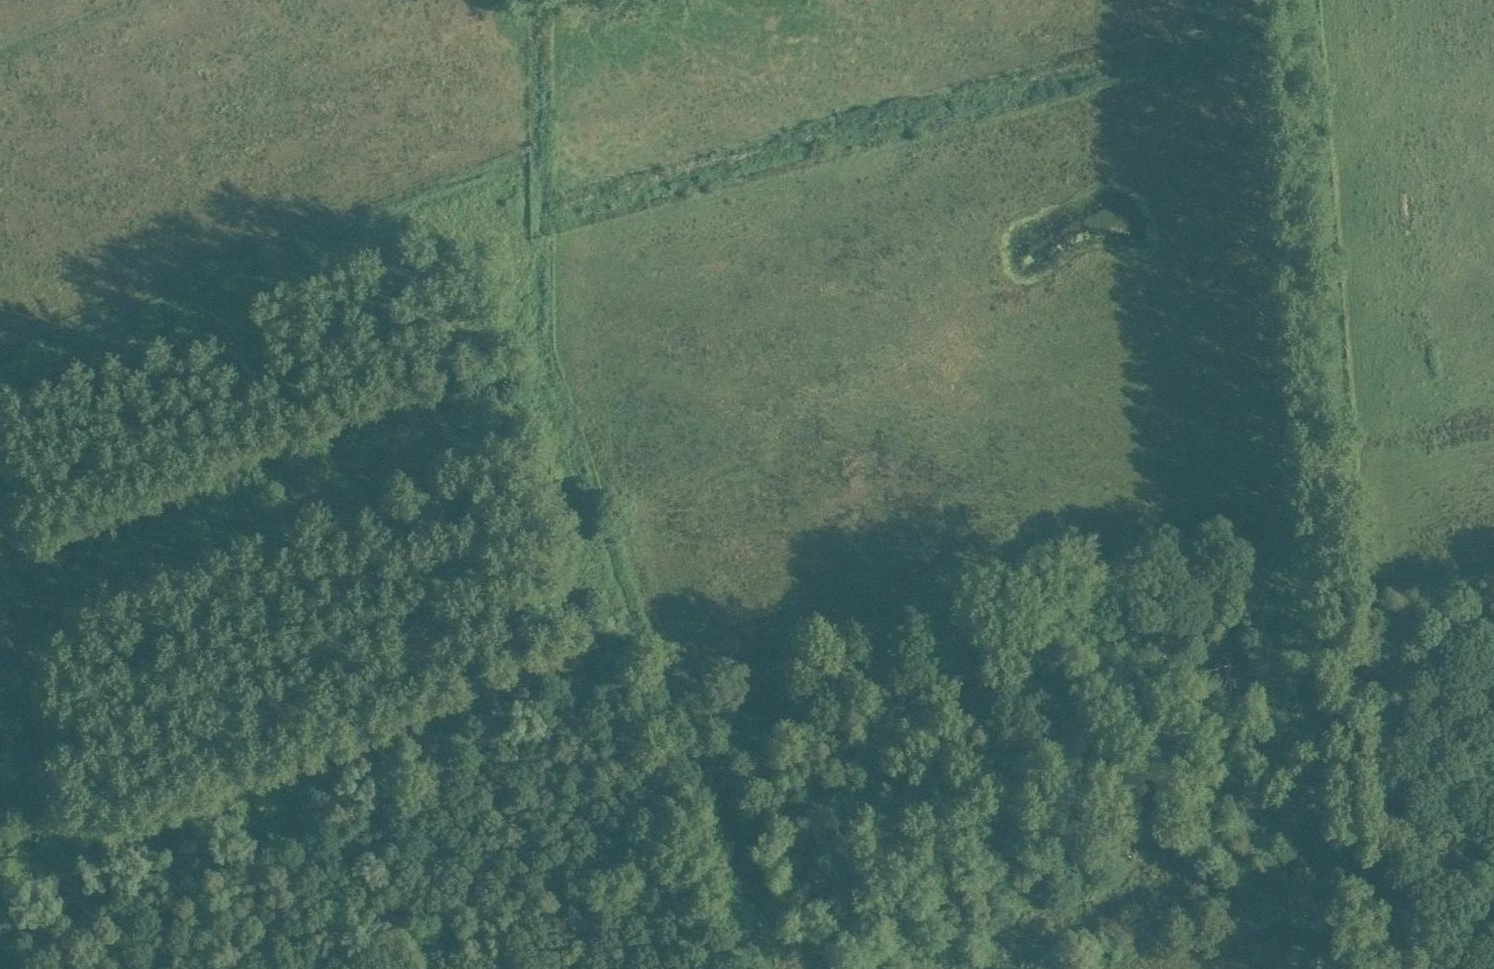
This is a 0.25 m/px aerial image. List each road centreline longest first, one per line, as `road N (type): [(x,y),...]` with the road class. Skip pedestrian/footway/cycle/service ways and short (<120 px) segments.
road 1 (track): [(1398,968),(1350,822),(1342,761),(1336,579),(1286,0)]

